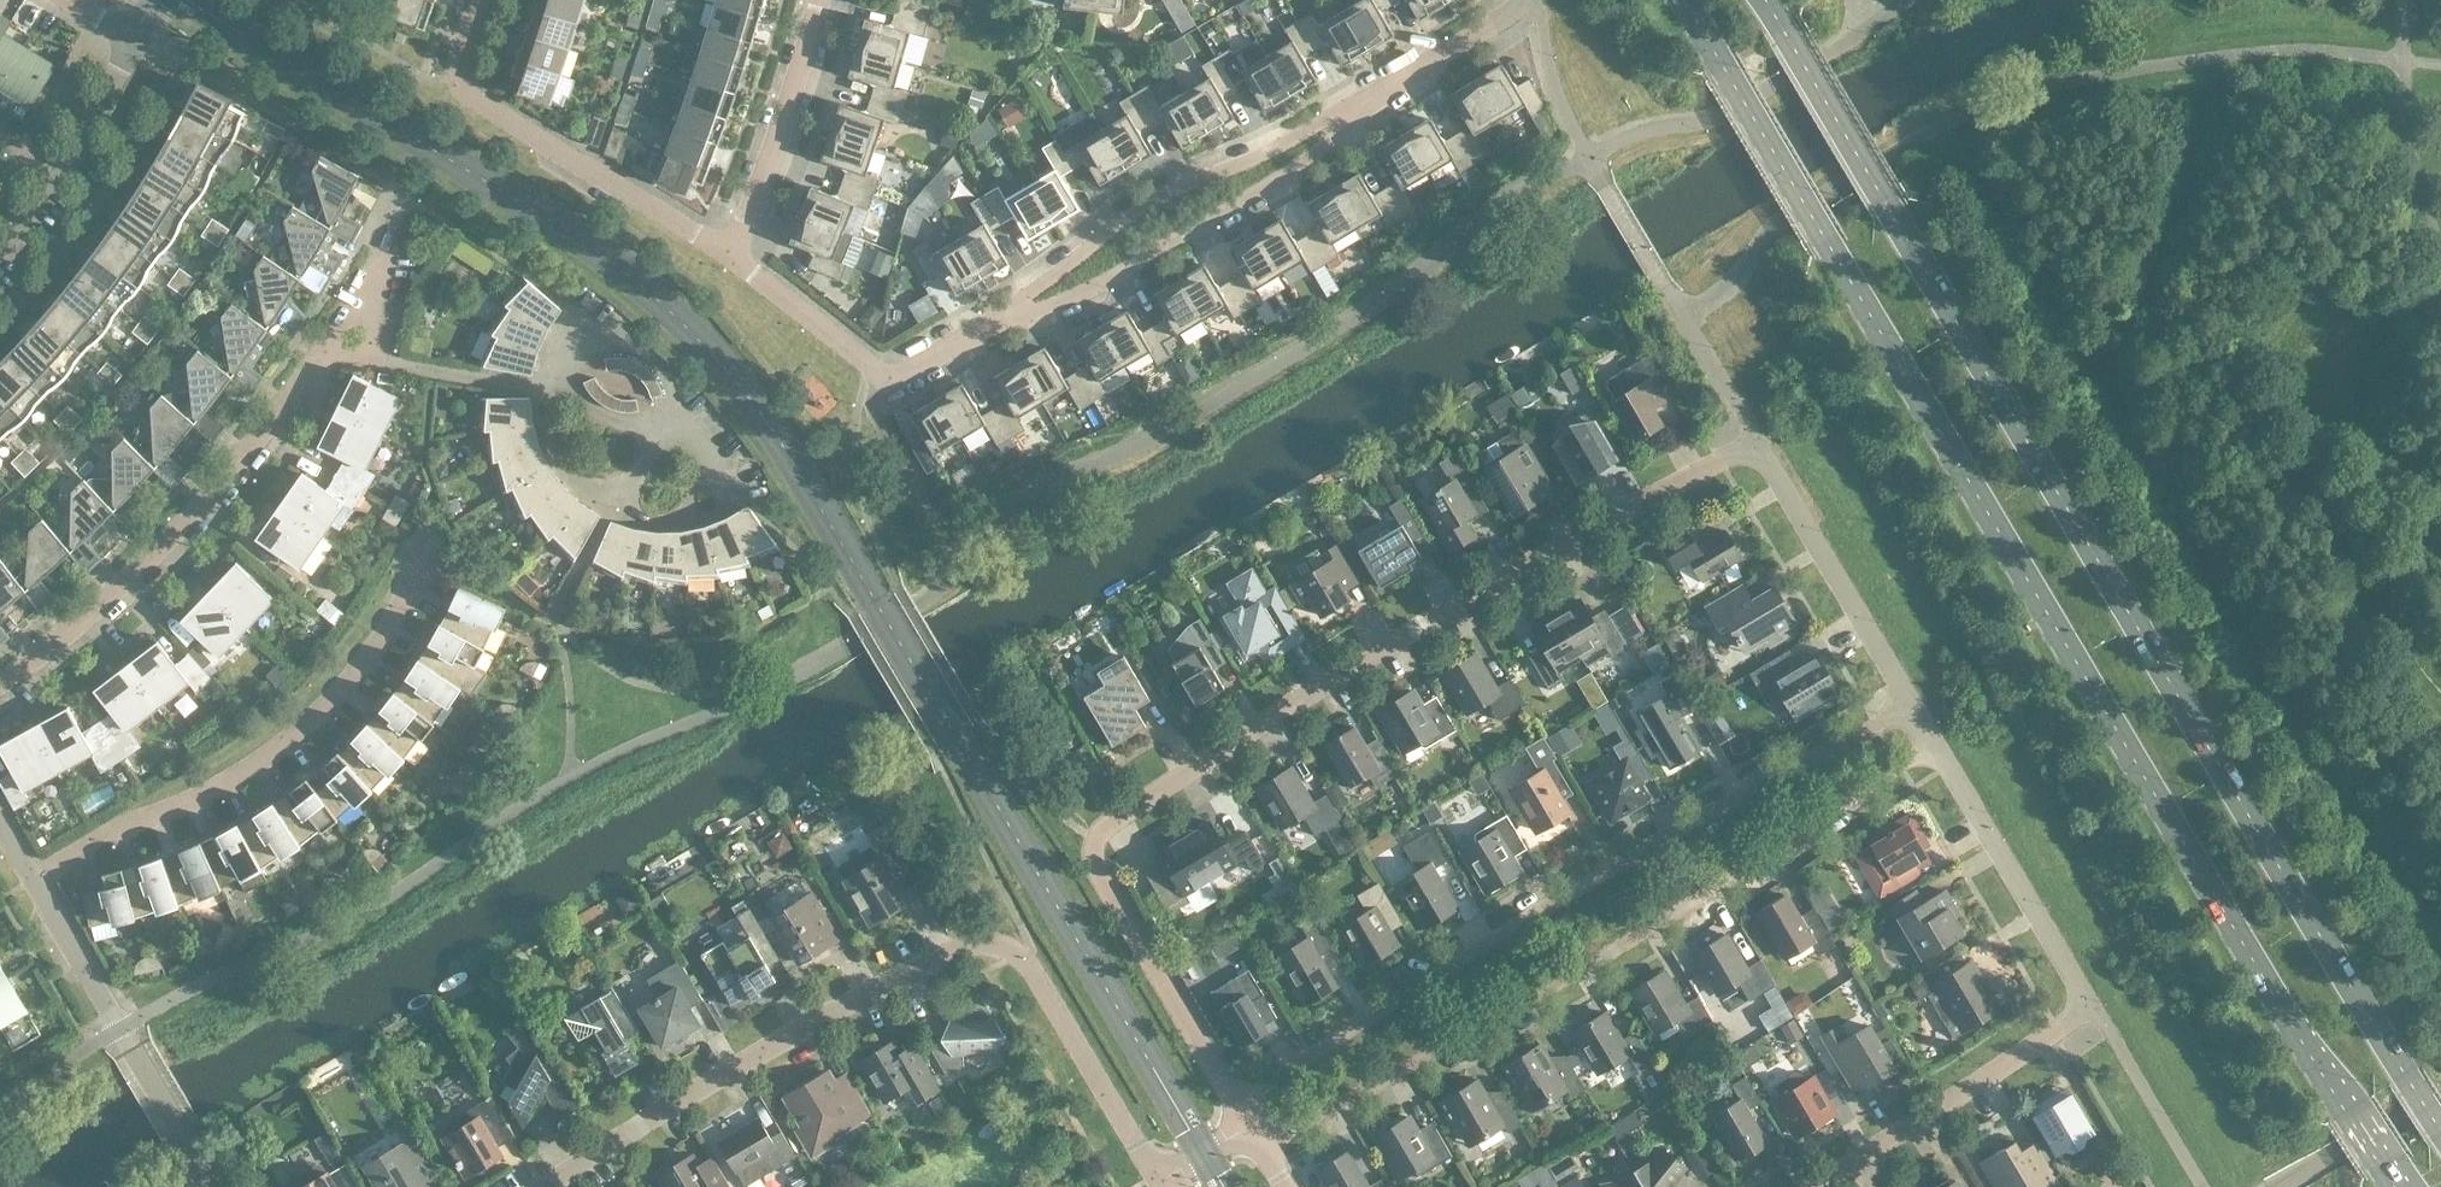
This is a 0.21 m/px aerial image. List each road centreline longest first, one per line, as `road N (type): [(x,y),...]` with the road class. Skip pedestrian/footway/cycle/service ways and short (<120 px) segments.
road 1 (secondary): [(1684,0),(2263,973),(2402,1186)]
road 2 (secondary): [(2440,1127),(1761,0)]
road 3 (residential): [(1247,1127),(1099,871),(1101,842),(1129,809),(1753,436)]
road 4 (residential): [(1909,701),(1564,894),(1261,1080),(1247,1127)]
road 5 (residential): [(1247,1127),(1307,1132),(1936,743)]
road 6 (residential): [(1159,1182),(1033,971),(999,947),(956,946),(553,1186)]
road 7 (residential): [(1808,1186),(2093,1010),(1936,743)]
road 8 (residential): [(32,875),(284,746),(373,644),(451,526)]
road 9 (residential): [(331,355),(270,448),(112,602),(0,682)]
road 10 (residential): [(1348,117),(1160,191),(990,326)]
road 11 (residential): [(990,326),(1187,245),(1348,117)]
road 12 (residential): [(732,248),(459,92),(477,0)]
road 13 (residential): [(216,1186),(32,875)]
road 14 (residential): [(990,326),(934,359),(887,370),(732,248)]
road 15 (residential): [(1909,701),(1753,436)]
road 16 (residential): [(732,248),(785,138),(823,0)]
road 17 (residential): [(687,438),(693,420),(680,386),(613,328),(579,333),(560,386)]
road 18 (residential): [(560,386),(331,355)]
road 19 (residential): [(1348,117),(1527,0)]
road 20 (residential): [(560,386),(579,418),(616,443),(645,454),(687,438)]
road 21 (residential): [(132,41),(55,176)]
road 22 (residential): [(388,222),(331,355)]

